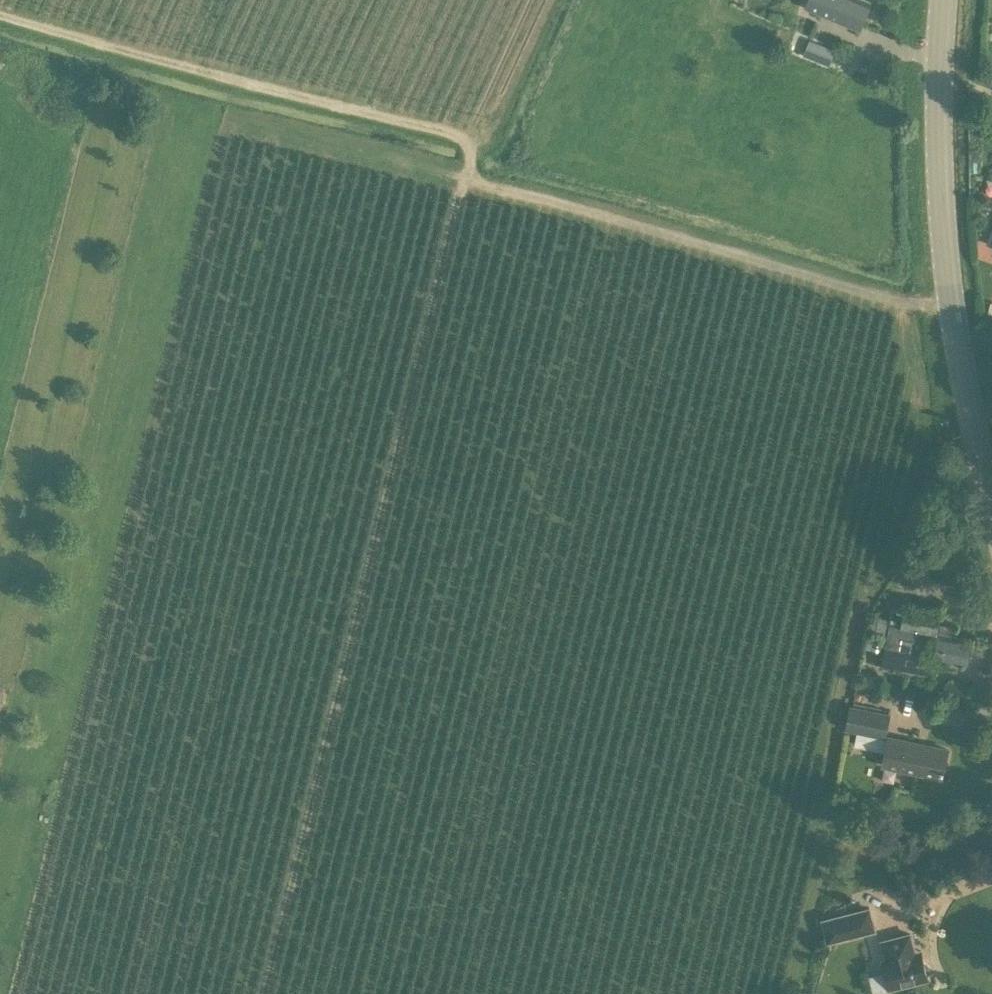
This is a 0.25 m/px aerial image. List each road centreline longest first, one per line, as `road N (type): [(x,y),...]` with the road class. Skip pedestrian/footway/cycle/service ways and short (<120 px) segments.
road 1 (secondary): [(991,512),(932,287),(926,154),(937,0)]

